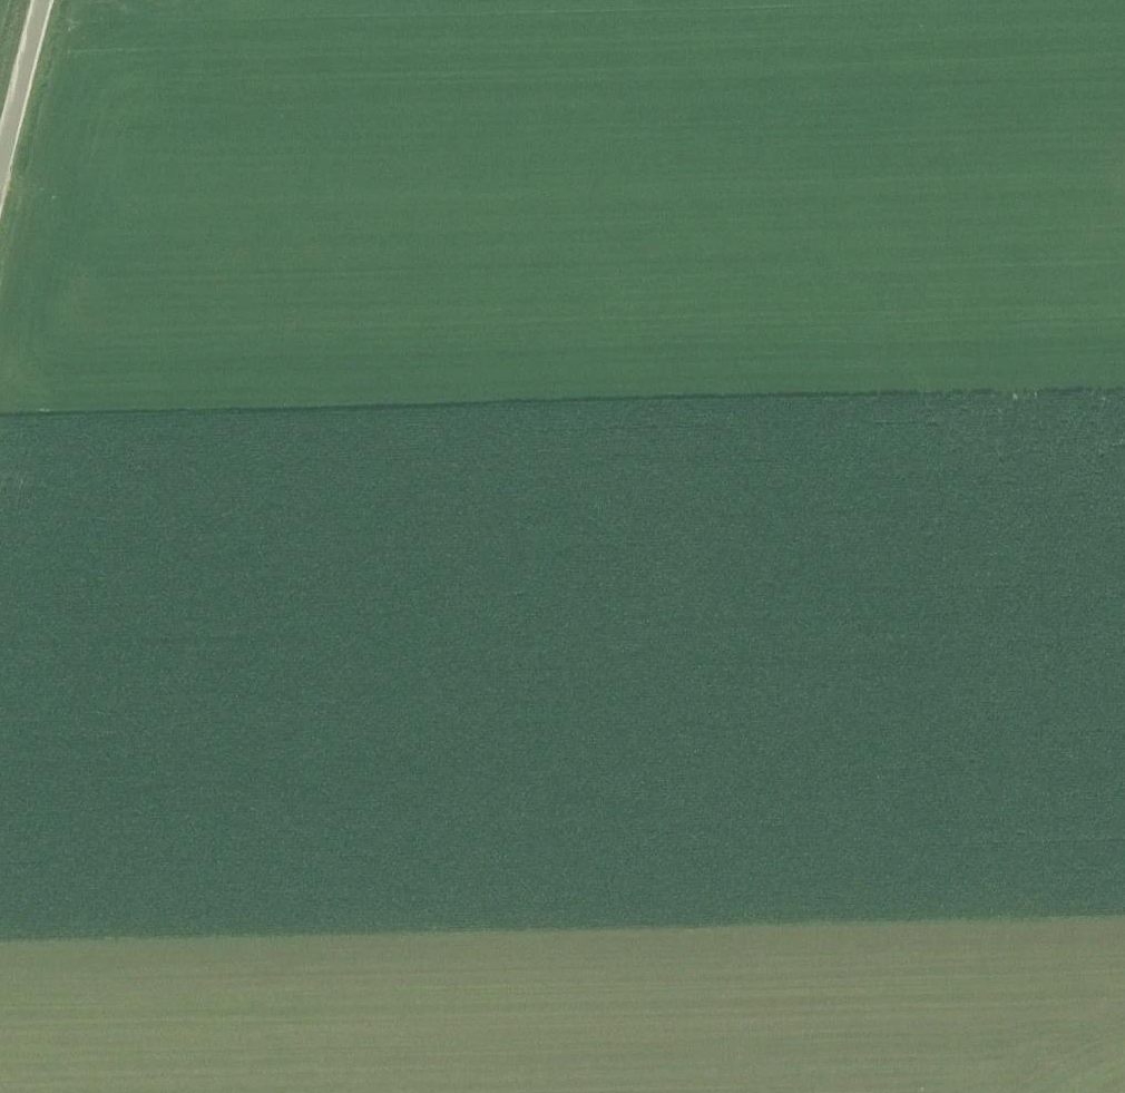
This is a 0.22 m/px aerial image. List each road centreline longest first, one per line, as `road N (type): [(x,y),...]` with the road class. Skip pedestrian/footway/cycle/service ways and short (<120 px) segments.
road 1 (unclassified): [(0,183),(42,0)]

